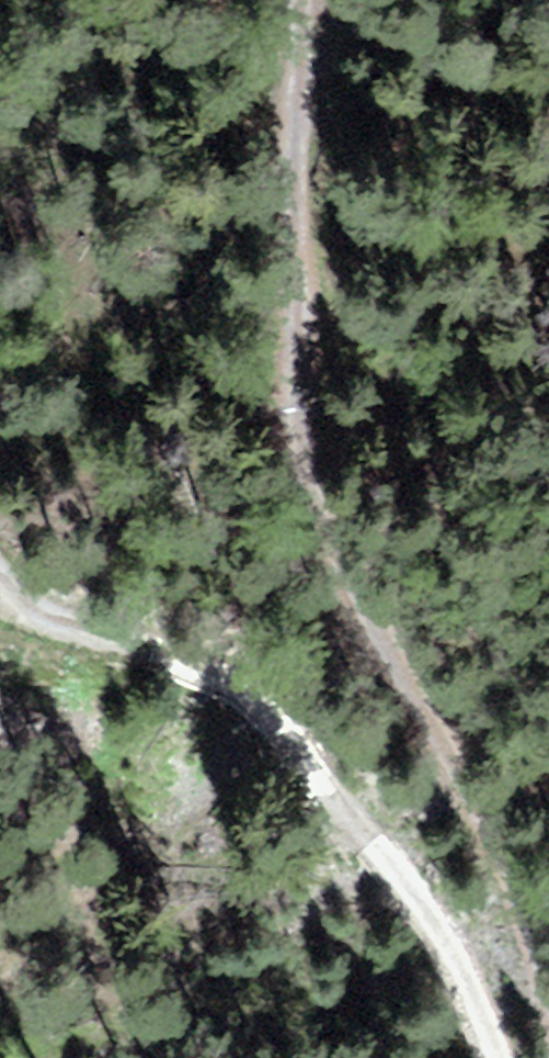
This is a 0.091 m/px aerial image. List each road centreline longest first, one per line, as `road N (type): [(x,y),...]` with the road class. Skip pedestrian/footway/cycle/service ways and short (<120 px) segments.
road 1 (track): [(0,254),(28,326),(14,567),(140,670),(416,858),(537,1057)]
road 2 (track): [(548,868),(396,575),(345,334),(322,0)]

